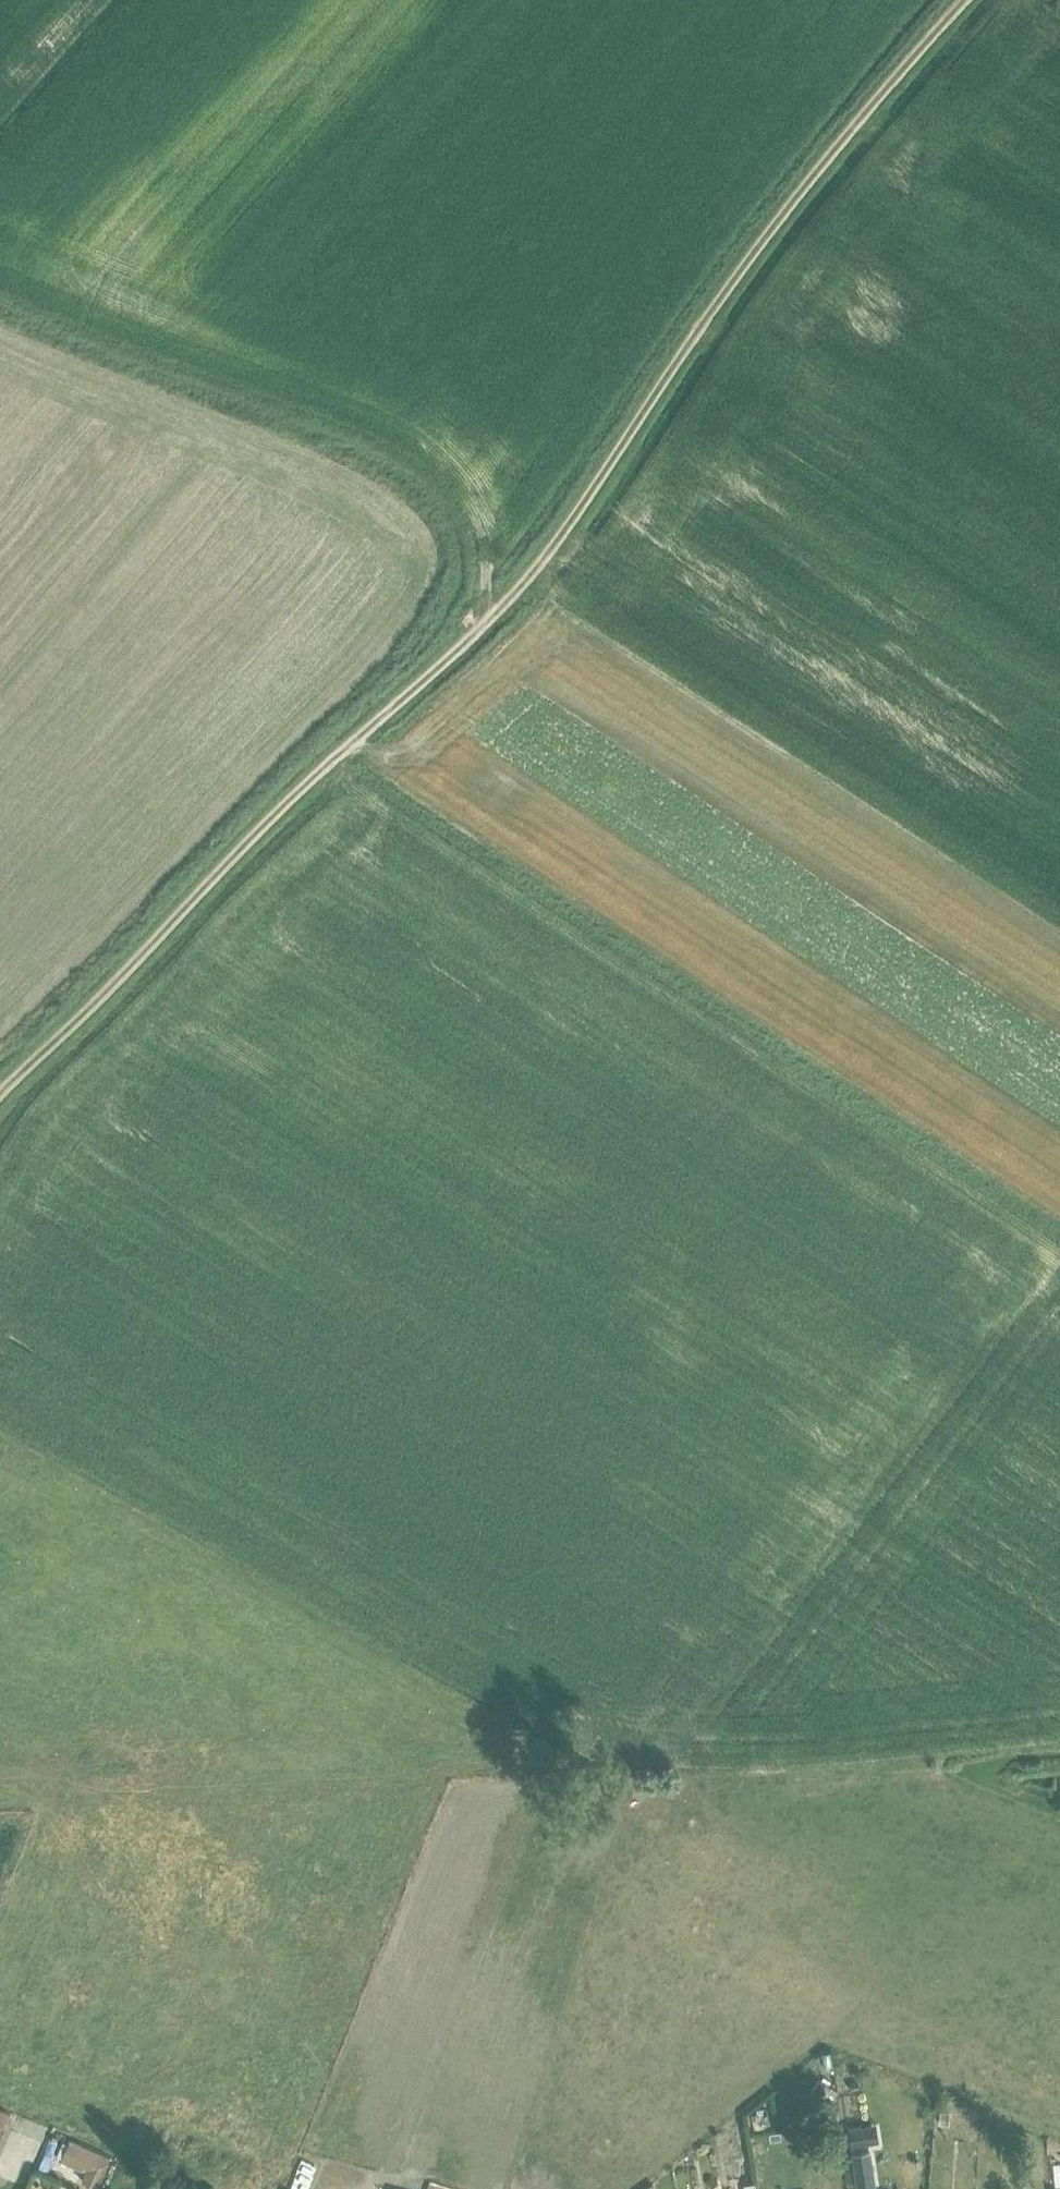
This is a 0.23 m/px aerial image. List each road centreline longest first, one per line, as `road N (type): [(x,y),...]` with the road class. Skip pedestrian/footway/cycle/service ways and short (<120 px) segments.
road 1 (track): [(0,1094),(288,799),(518,589),(774,226),(962,0)]

